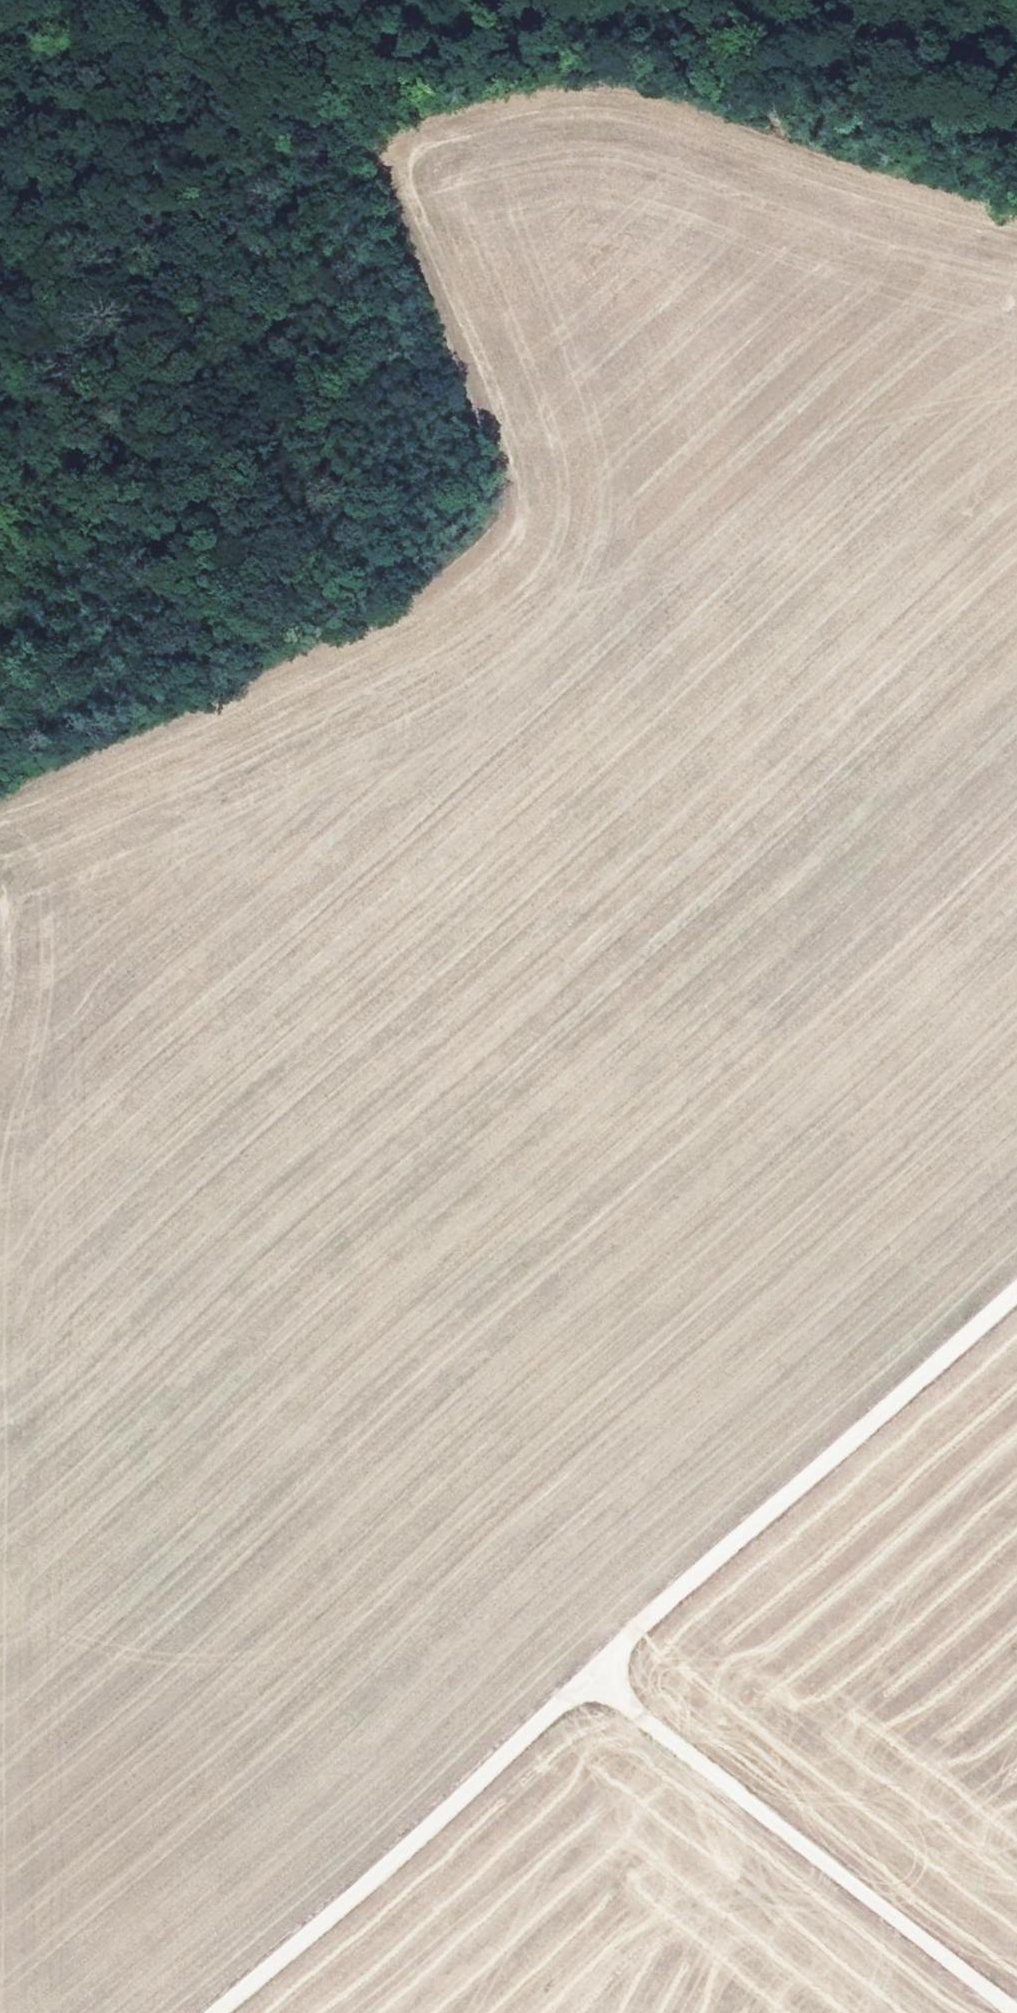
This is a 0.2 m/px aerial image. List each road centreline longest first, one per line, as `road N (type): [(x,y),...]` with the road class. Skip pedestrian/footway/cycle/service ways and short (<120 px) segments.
road 1 (track): [(225,2012),(1016,1296)]
road 2 (track): [(590,1684),(1011,2012)]

